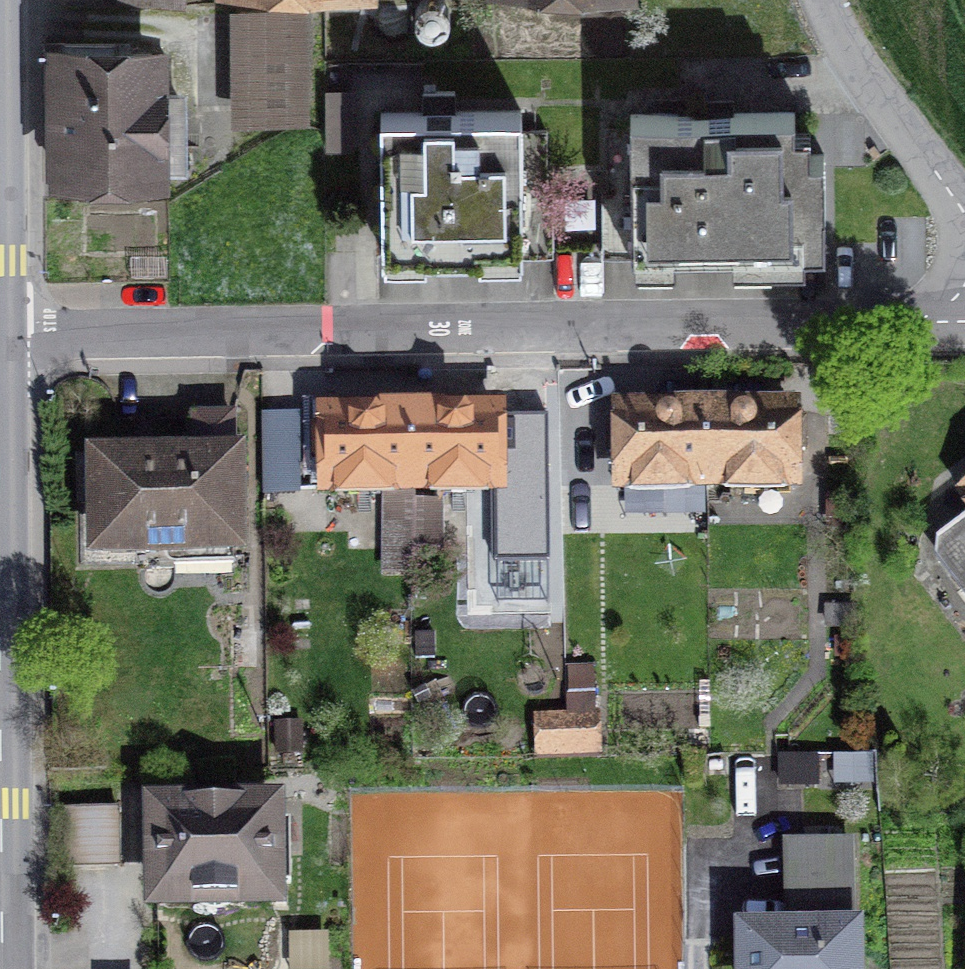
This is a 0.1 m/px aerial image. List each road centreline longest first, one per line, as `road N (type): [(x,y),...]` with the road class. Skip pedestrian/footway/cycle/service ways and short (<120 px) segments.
road 1 (residential): [(0,335),(964,331)]
road 2 (secondary): [(0,707),(2,968)]
road 3 (residential): [(824,0),(843,45),(964,203)]

